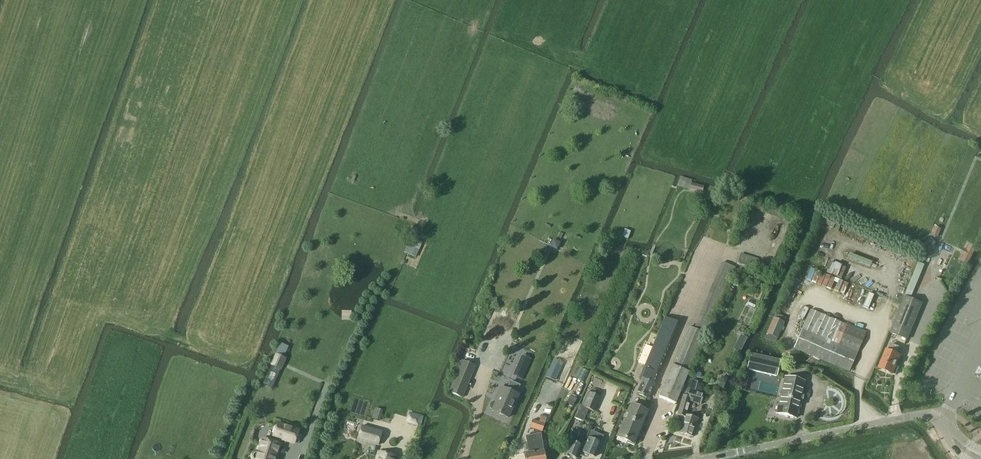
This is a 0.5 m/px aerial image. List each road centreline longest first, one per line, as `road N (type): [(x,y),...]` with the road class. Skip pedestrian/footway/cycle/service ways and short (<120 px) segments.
road 1 (unclassified): [(704,458),(927,416)]

